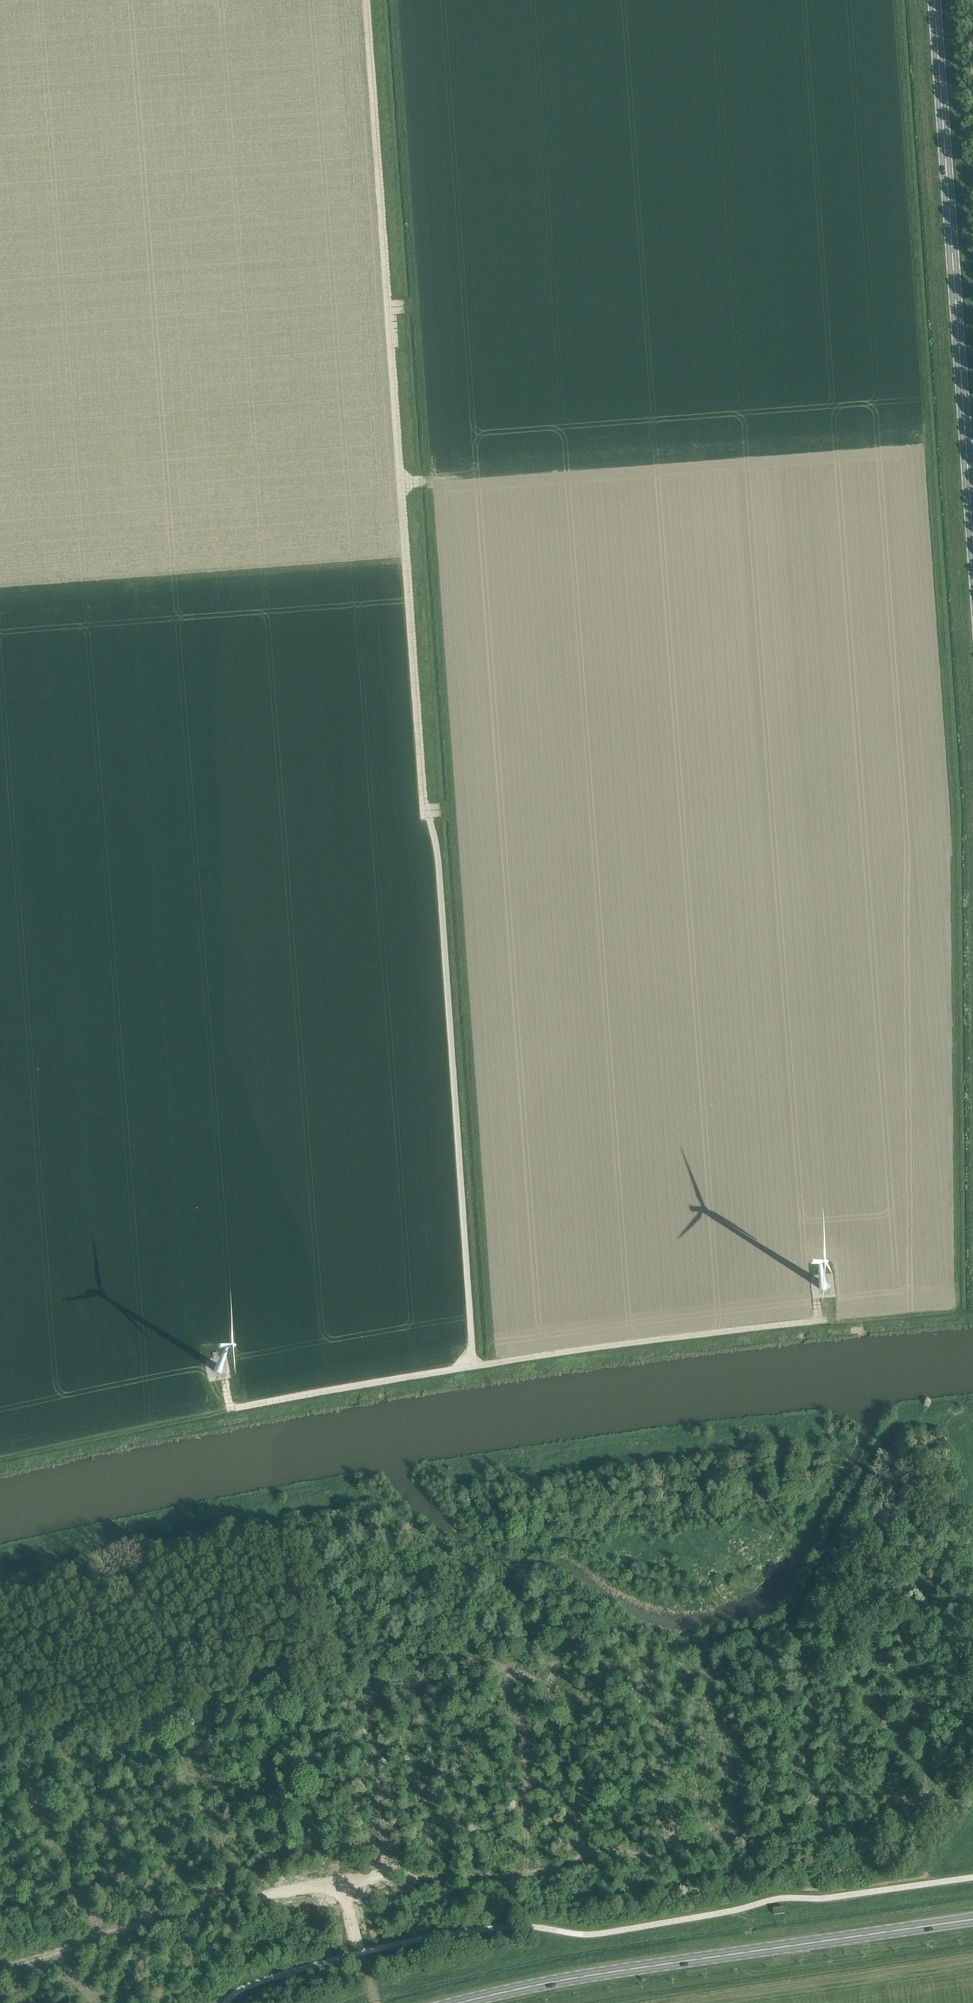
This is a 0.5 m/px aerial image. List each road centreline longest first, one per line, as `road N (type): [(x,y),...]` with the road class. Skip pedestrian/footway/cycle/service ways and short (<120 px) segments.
road 1 (secondary): [(972,549),(934,0)]
road 2 (primary): [(462,2002),(972,1918)]

